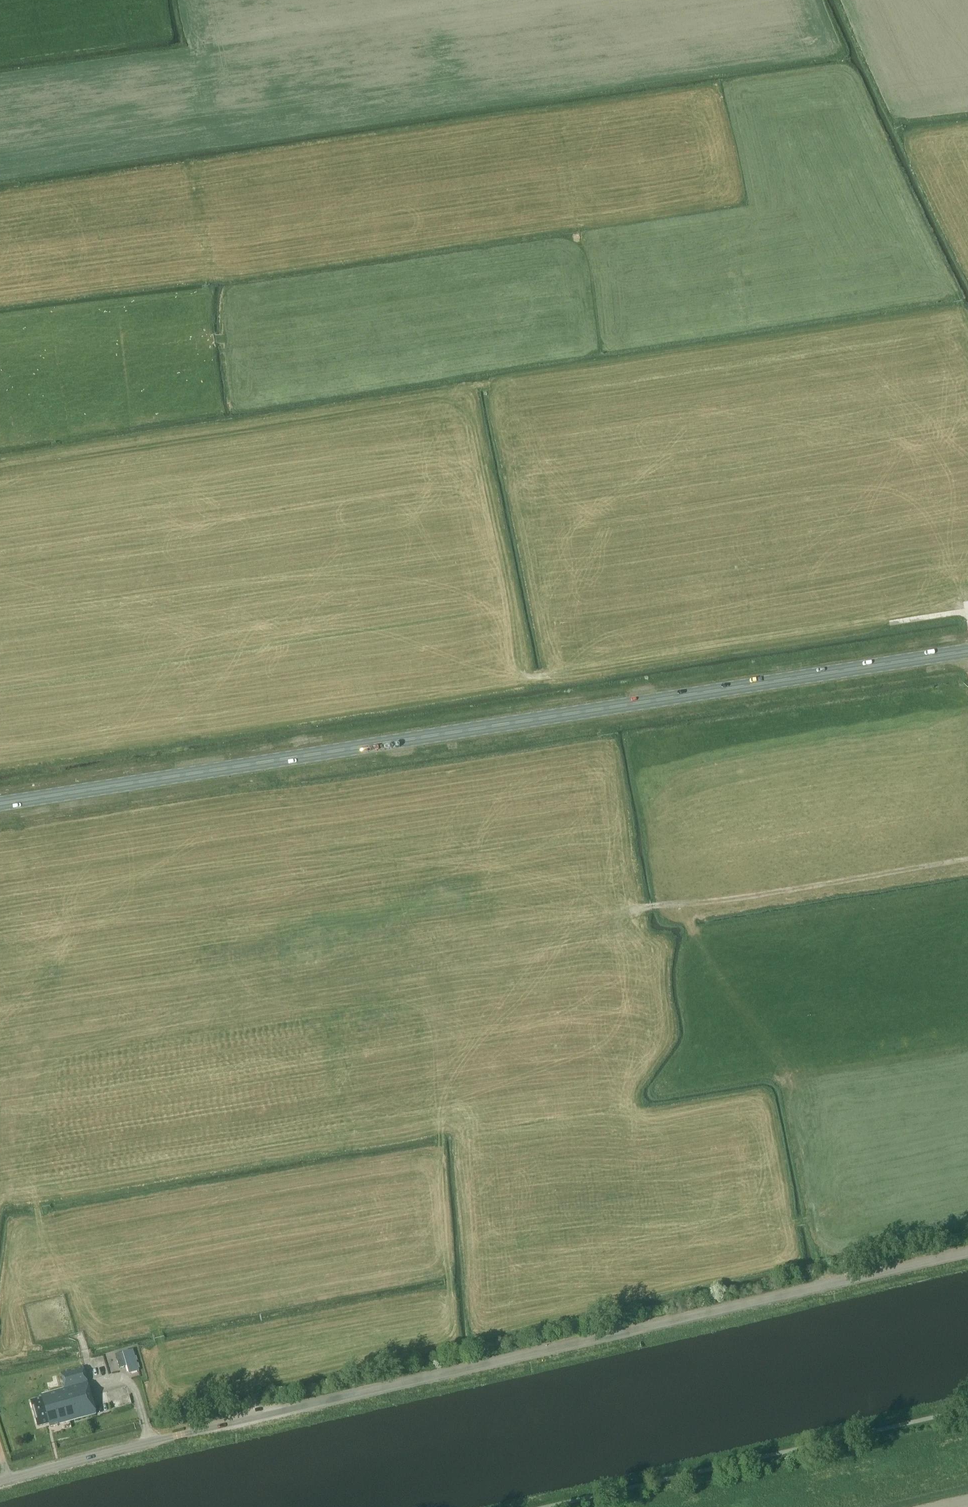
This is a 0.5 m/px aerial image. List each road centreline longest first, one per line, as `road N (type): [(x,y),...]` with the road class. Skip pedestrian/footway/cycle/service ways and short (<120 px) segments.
road 1 (unclassified): [(0,1481),(967,1254)]
road 2 (primary): [(967,651),(0,804)]

